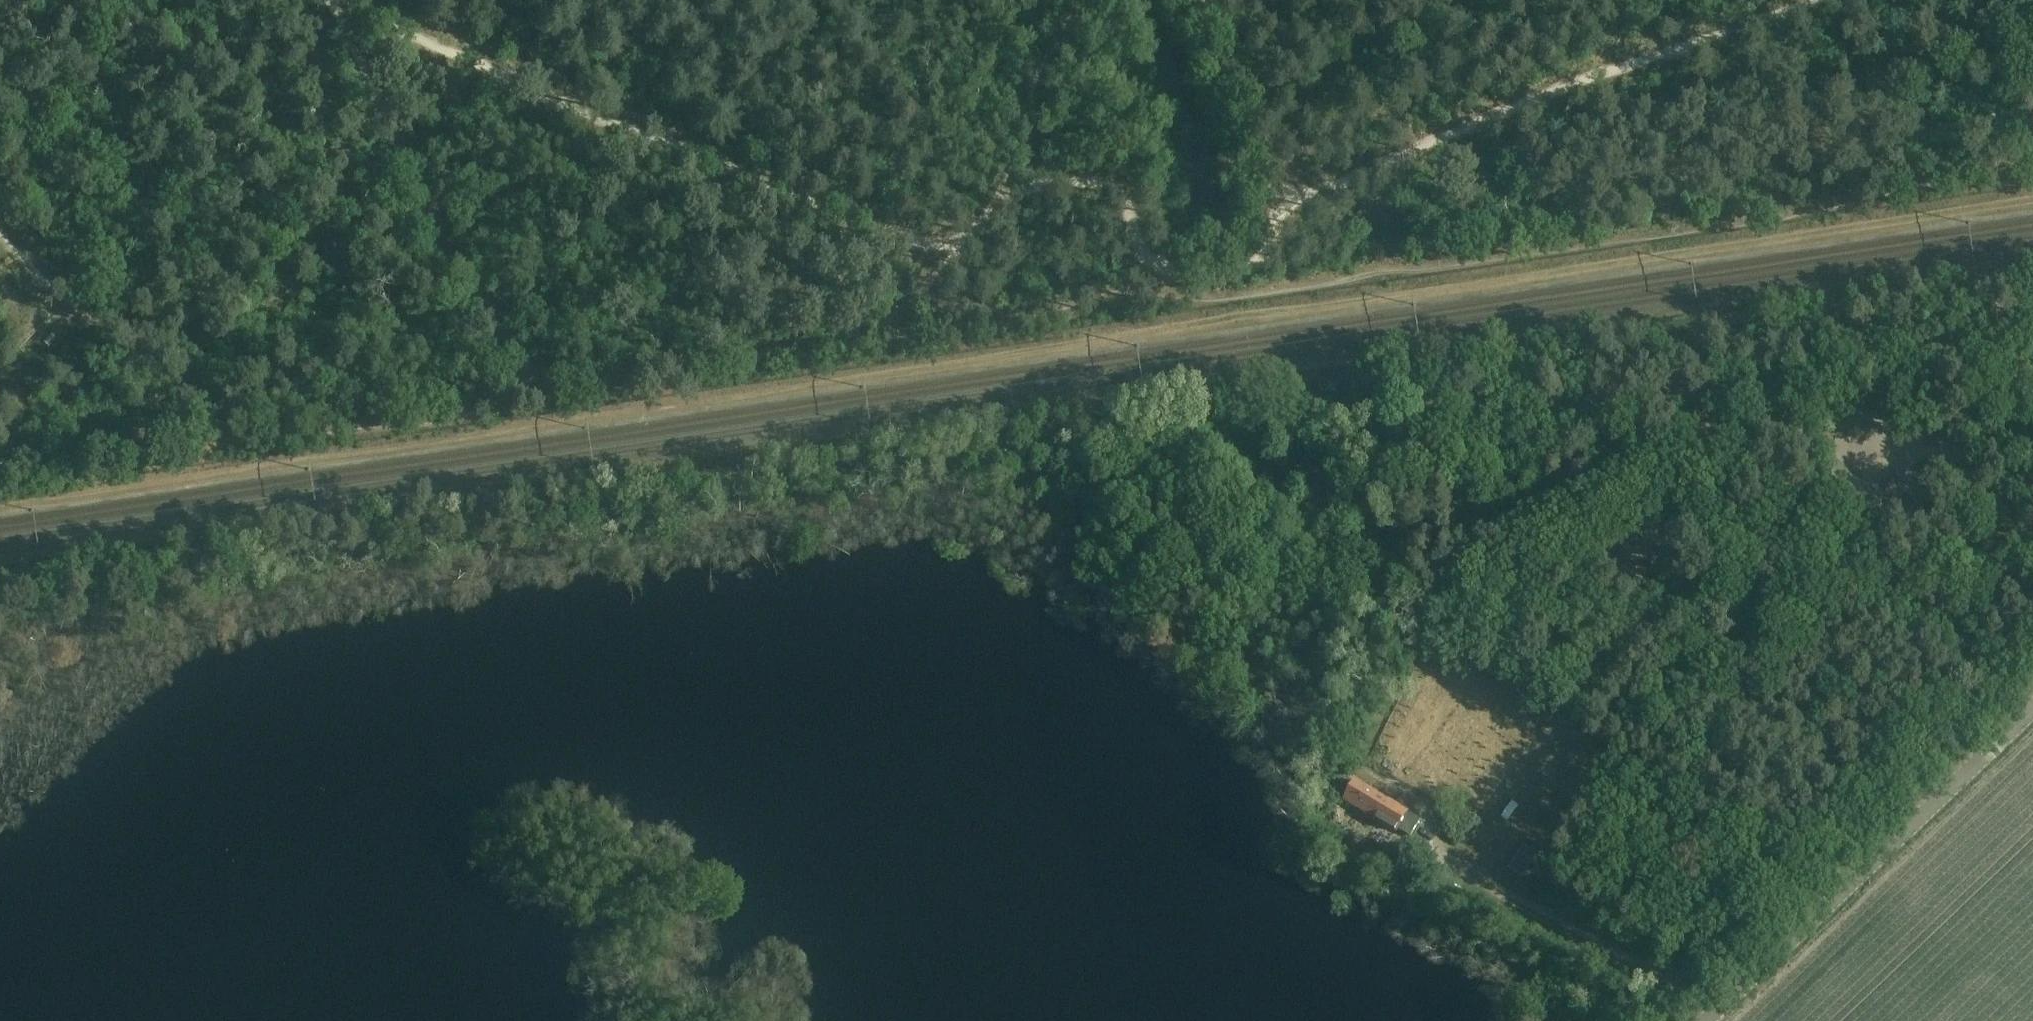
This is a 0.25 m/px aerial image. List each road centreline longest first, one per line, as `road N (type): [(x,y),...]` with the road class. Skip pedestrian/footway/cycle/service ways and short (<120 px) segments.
road 1 (tertiary): [(1705,1020),(2032,706)]

